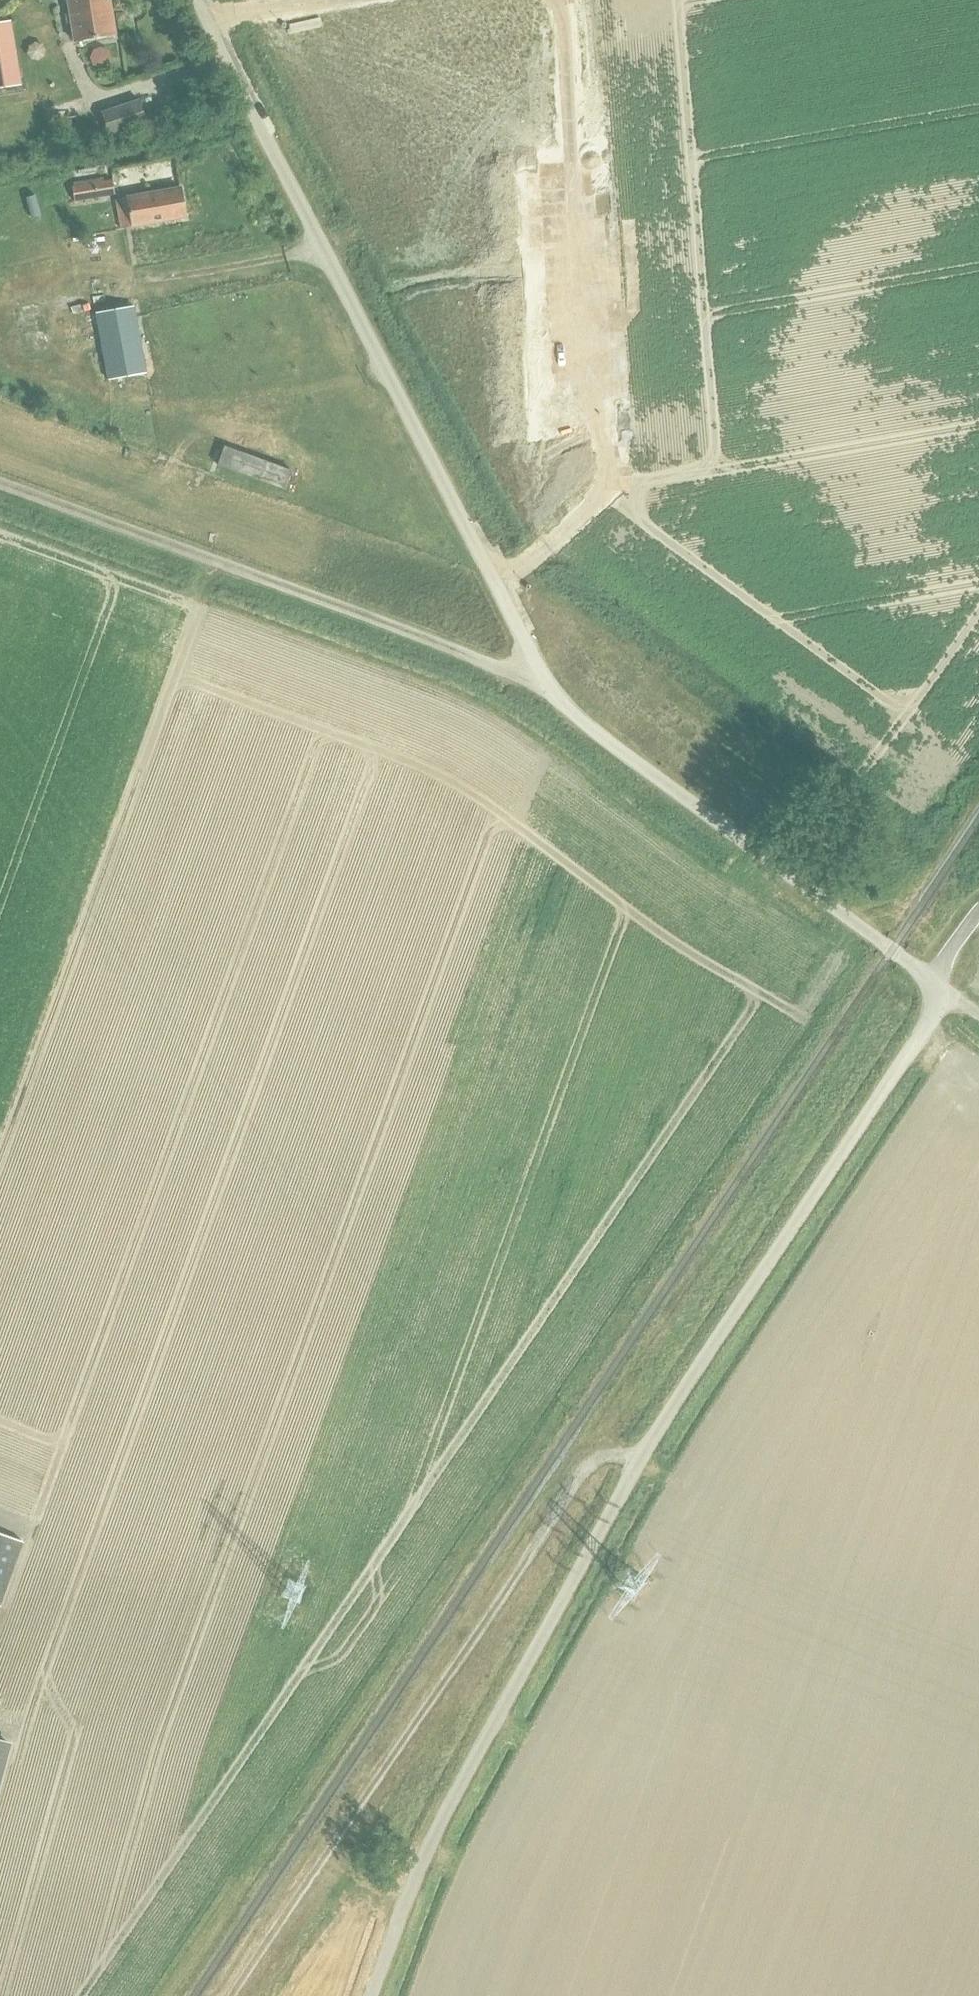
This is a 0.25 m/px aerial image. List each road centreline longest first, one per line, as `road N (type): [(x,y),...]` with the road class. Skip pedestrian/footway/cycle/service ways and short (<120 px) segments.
road 1 (unclassified): [(634,1465),(949,993),(684,800),(563,706),(536,672),(190,0)]
road 2 (unclassified): [(237,1995),(582,1468),(614,1456),(634,1465)]
road 3 (unclassified): [(371,1995),(429,1846),(634,1465)]
road 4 (track): [(536,672),(510,672),(0,486)]

